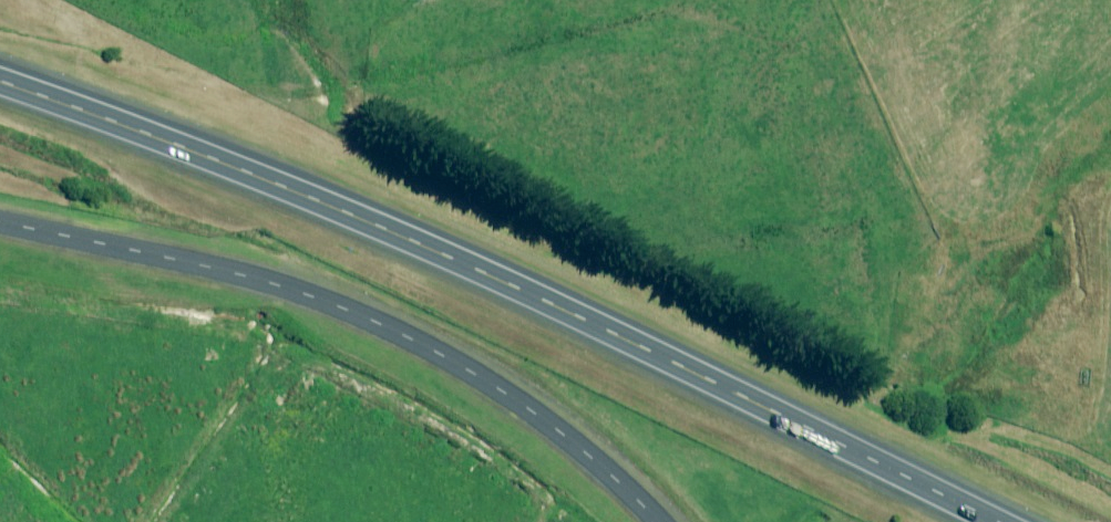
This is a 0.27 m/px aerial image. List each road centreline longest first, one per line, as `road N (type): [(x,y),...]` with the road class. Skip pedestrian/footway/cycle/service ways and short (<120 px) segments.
road 1 (trunk): [(0,75),(162,130),(541,291),(1014,521)]
road 2 (unclassified): [(657,521),(534,413),(473,372),(341,307),(204,266),(0,222)]

